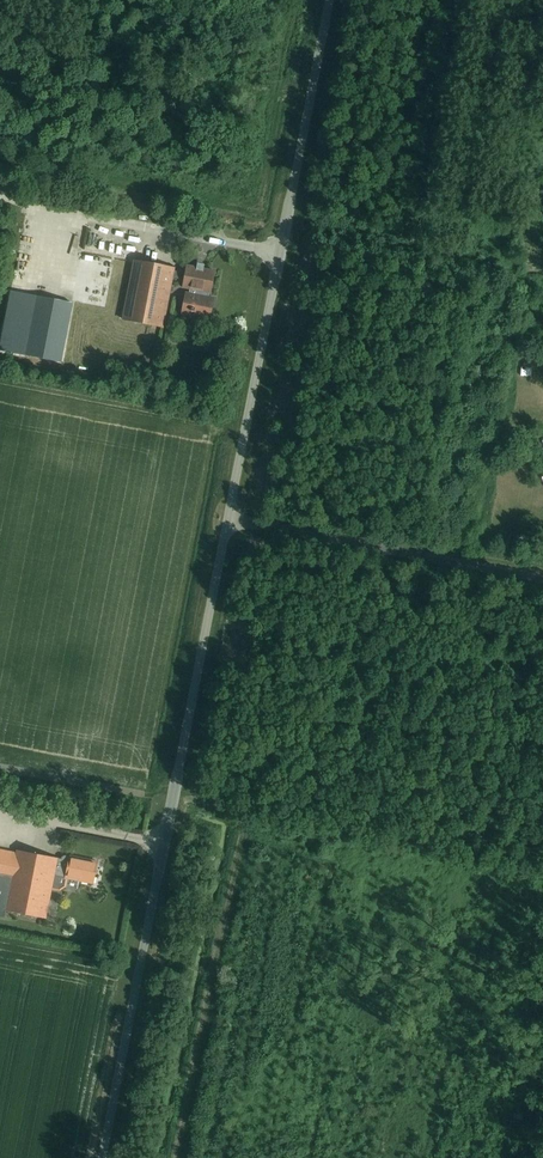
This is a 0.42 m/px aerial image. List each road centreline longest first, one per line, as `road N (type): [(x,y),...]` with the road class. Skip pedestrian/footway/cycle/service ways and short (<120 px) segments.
road 1 (unclassified): [(103,1157),(329,0)]
road 2 (track): [(173,1157),(242,819),(174,796)]

